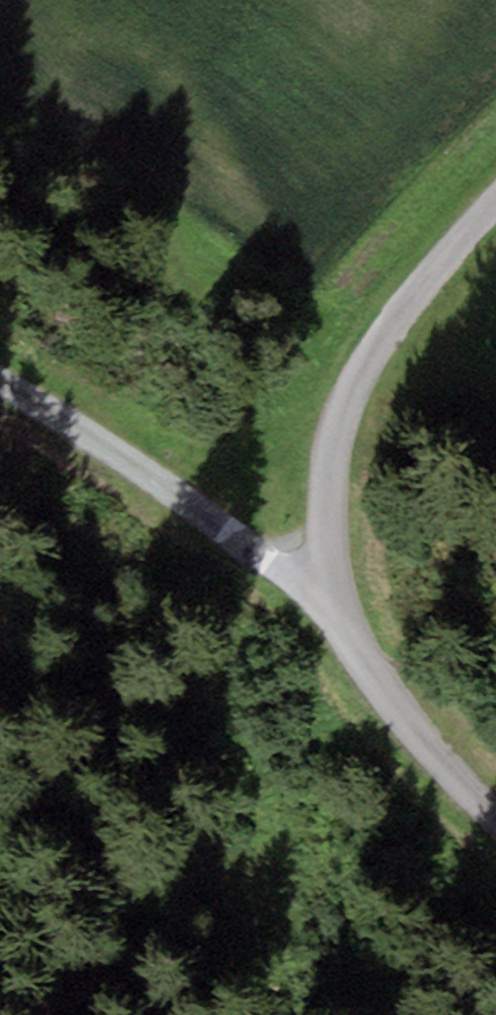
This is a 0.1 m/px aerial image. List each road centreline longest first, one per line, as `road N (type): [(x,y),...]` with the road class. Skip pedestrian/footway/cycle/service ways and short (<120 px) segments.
road 1 (unclassified): [(495,206),(388,329),(337,437),(326,528),(333,604),(411,738),(495,815)]
road 2 (track): [(0,382),(74,422),(333,604)]

